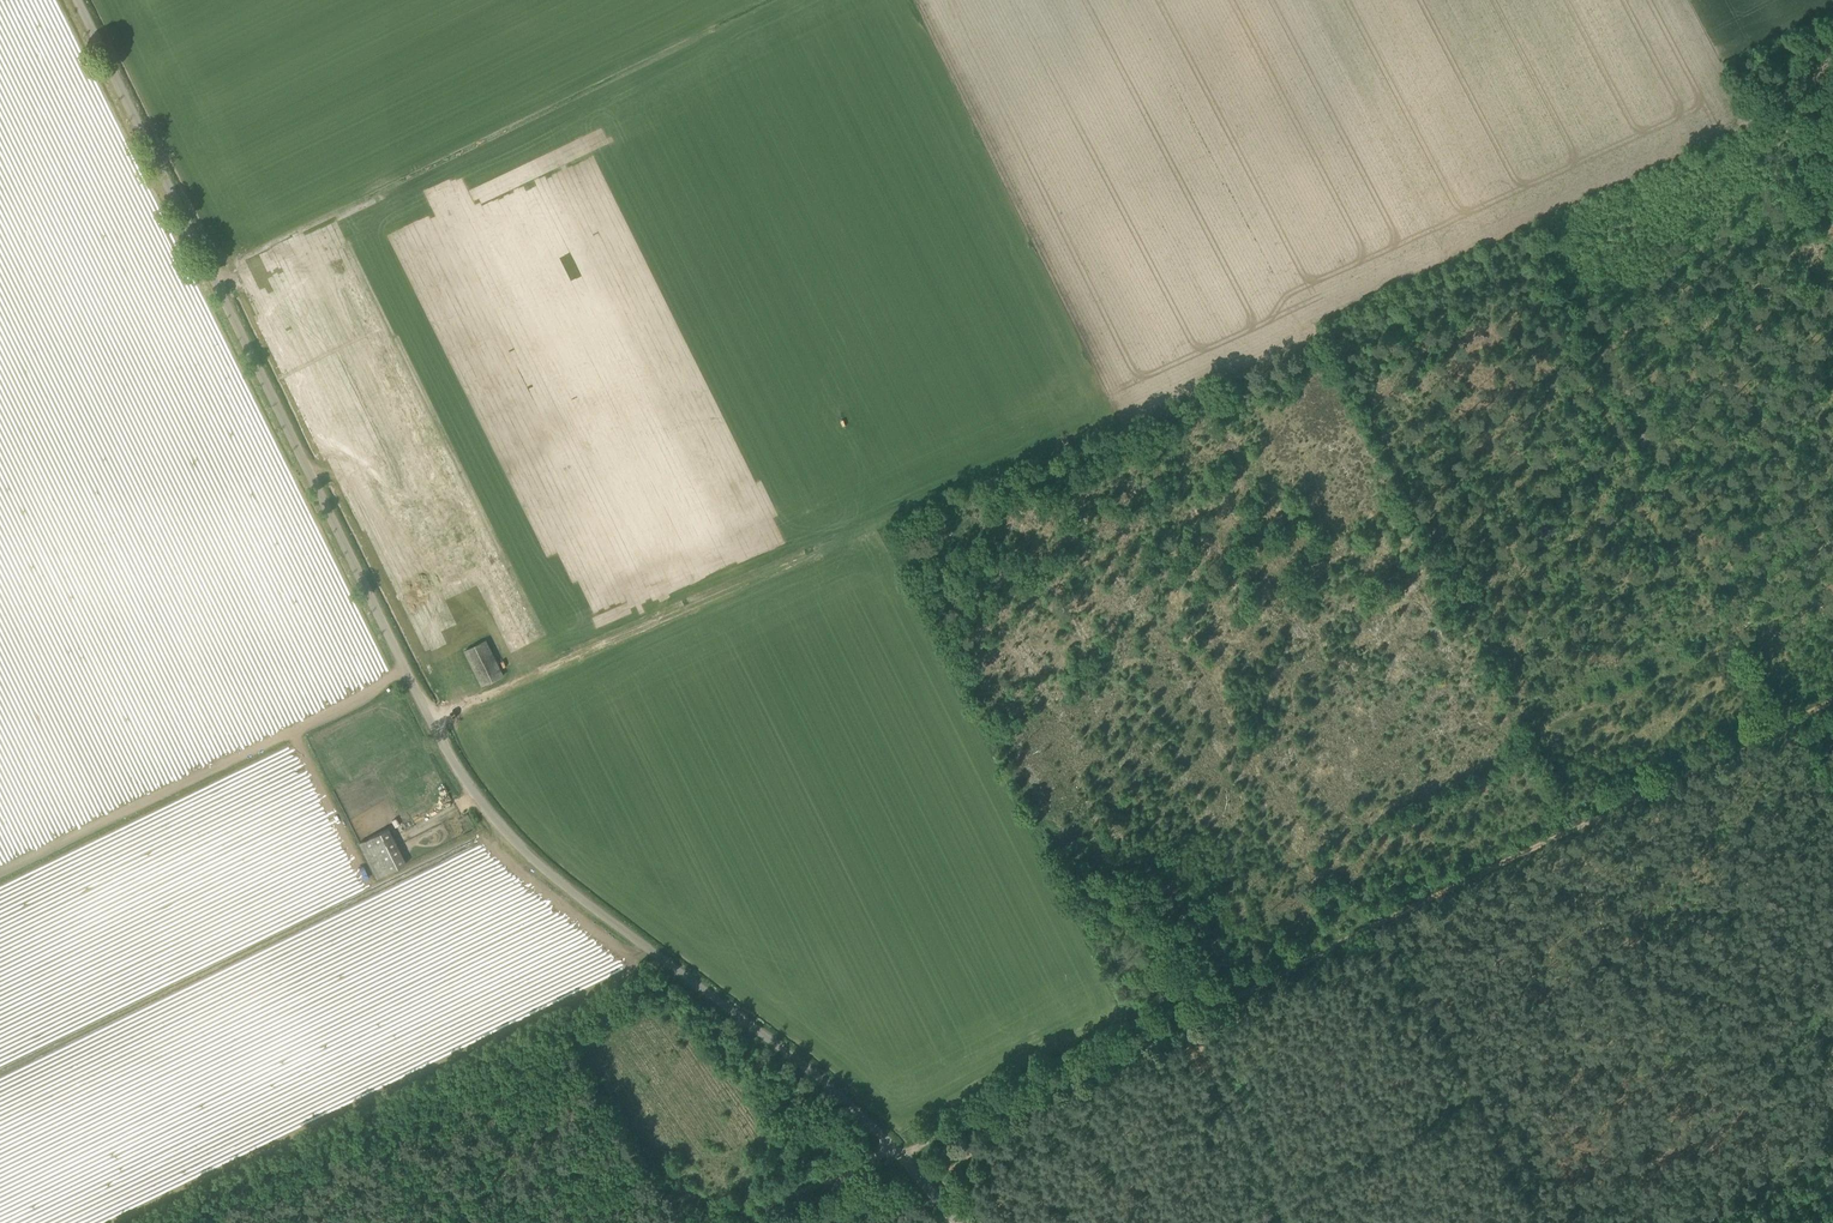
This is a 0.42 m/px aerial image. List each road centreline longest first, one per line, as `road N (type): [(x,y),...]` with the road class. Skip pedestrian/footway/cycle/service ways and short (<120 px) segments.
road 1 (unclassified): [(957,1222),(838,1092),(527,859),(485,817),(453,772),(74,0)]
road 2 (track): [(1832,702),(904,1156)]
road 3 (track): [(894,1147),(741,1222)]

